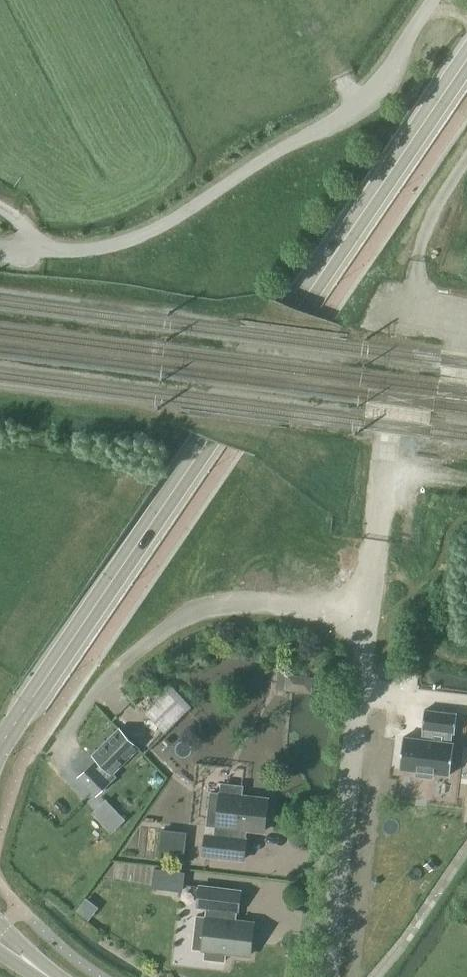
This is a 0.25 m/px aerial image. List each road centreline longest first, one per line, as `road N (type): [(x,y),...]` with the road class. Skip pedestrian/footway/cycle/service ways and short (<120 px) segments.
road 1 (tertiary): [(0,748),(466,58)]
road 2 (unclassified): [(329,976),(360,670),(360,641),(344,615),(239,606),(174,624),(114,668),(57,751)]
road 3 (unclassified): [(0,252),(97,251),(152,239),(364,104),(433,0)]

